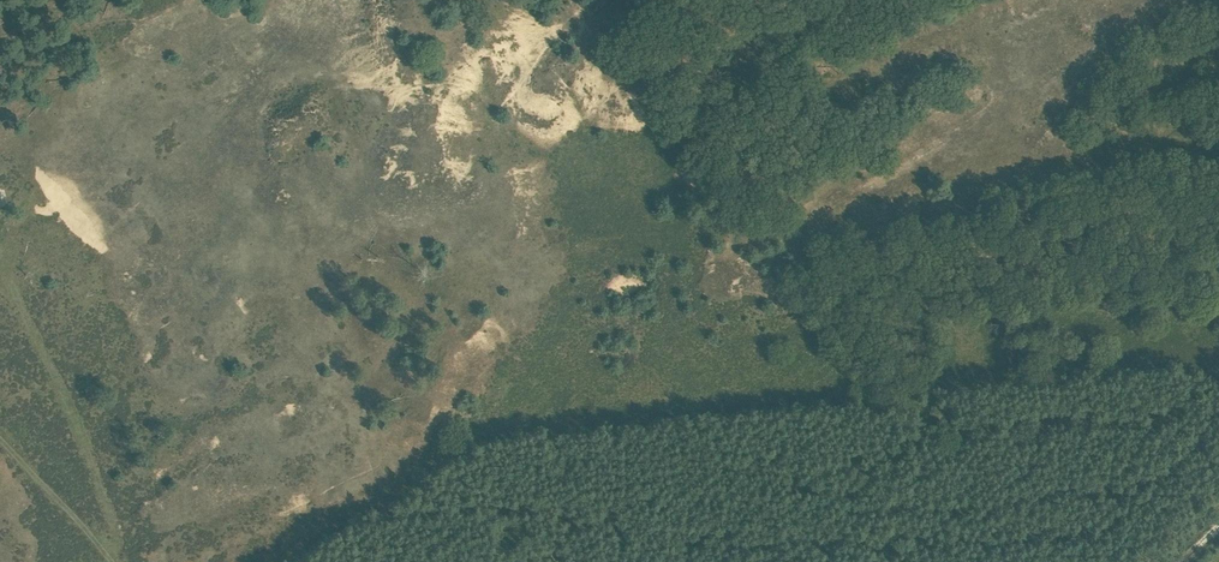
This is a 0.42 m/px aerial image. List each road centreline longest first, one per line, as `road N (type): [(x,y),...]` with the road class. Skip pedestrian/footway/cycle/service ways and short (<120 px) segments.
road 1 (track): [(248,561),(433,438),(1218,350)]
road 2 (track): [(0,436),(112,561)]

